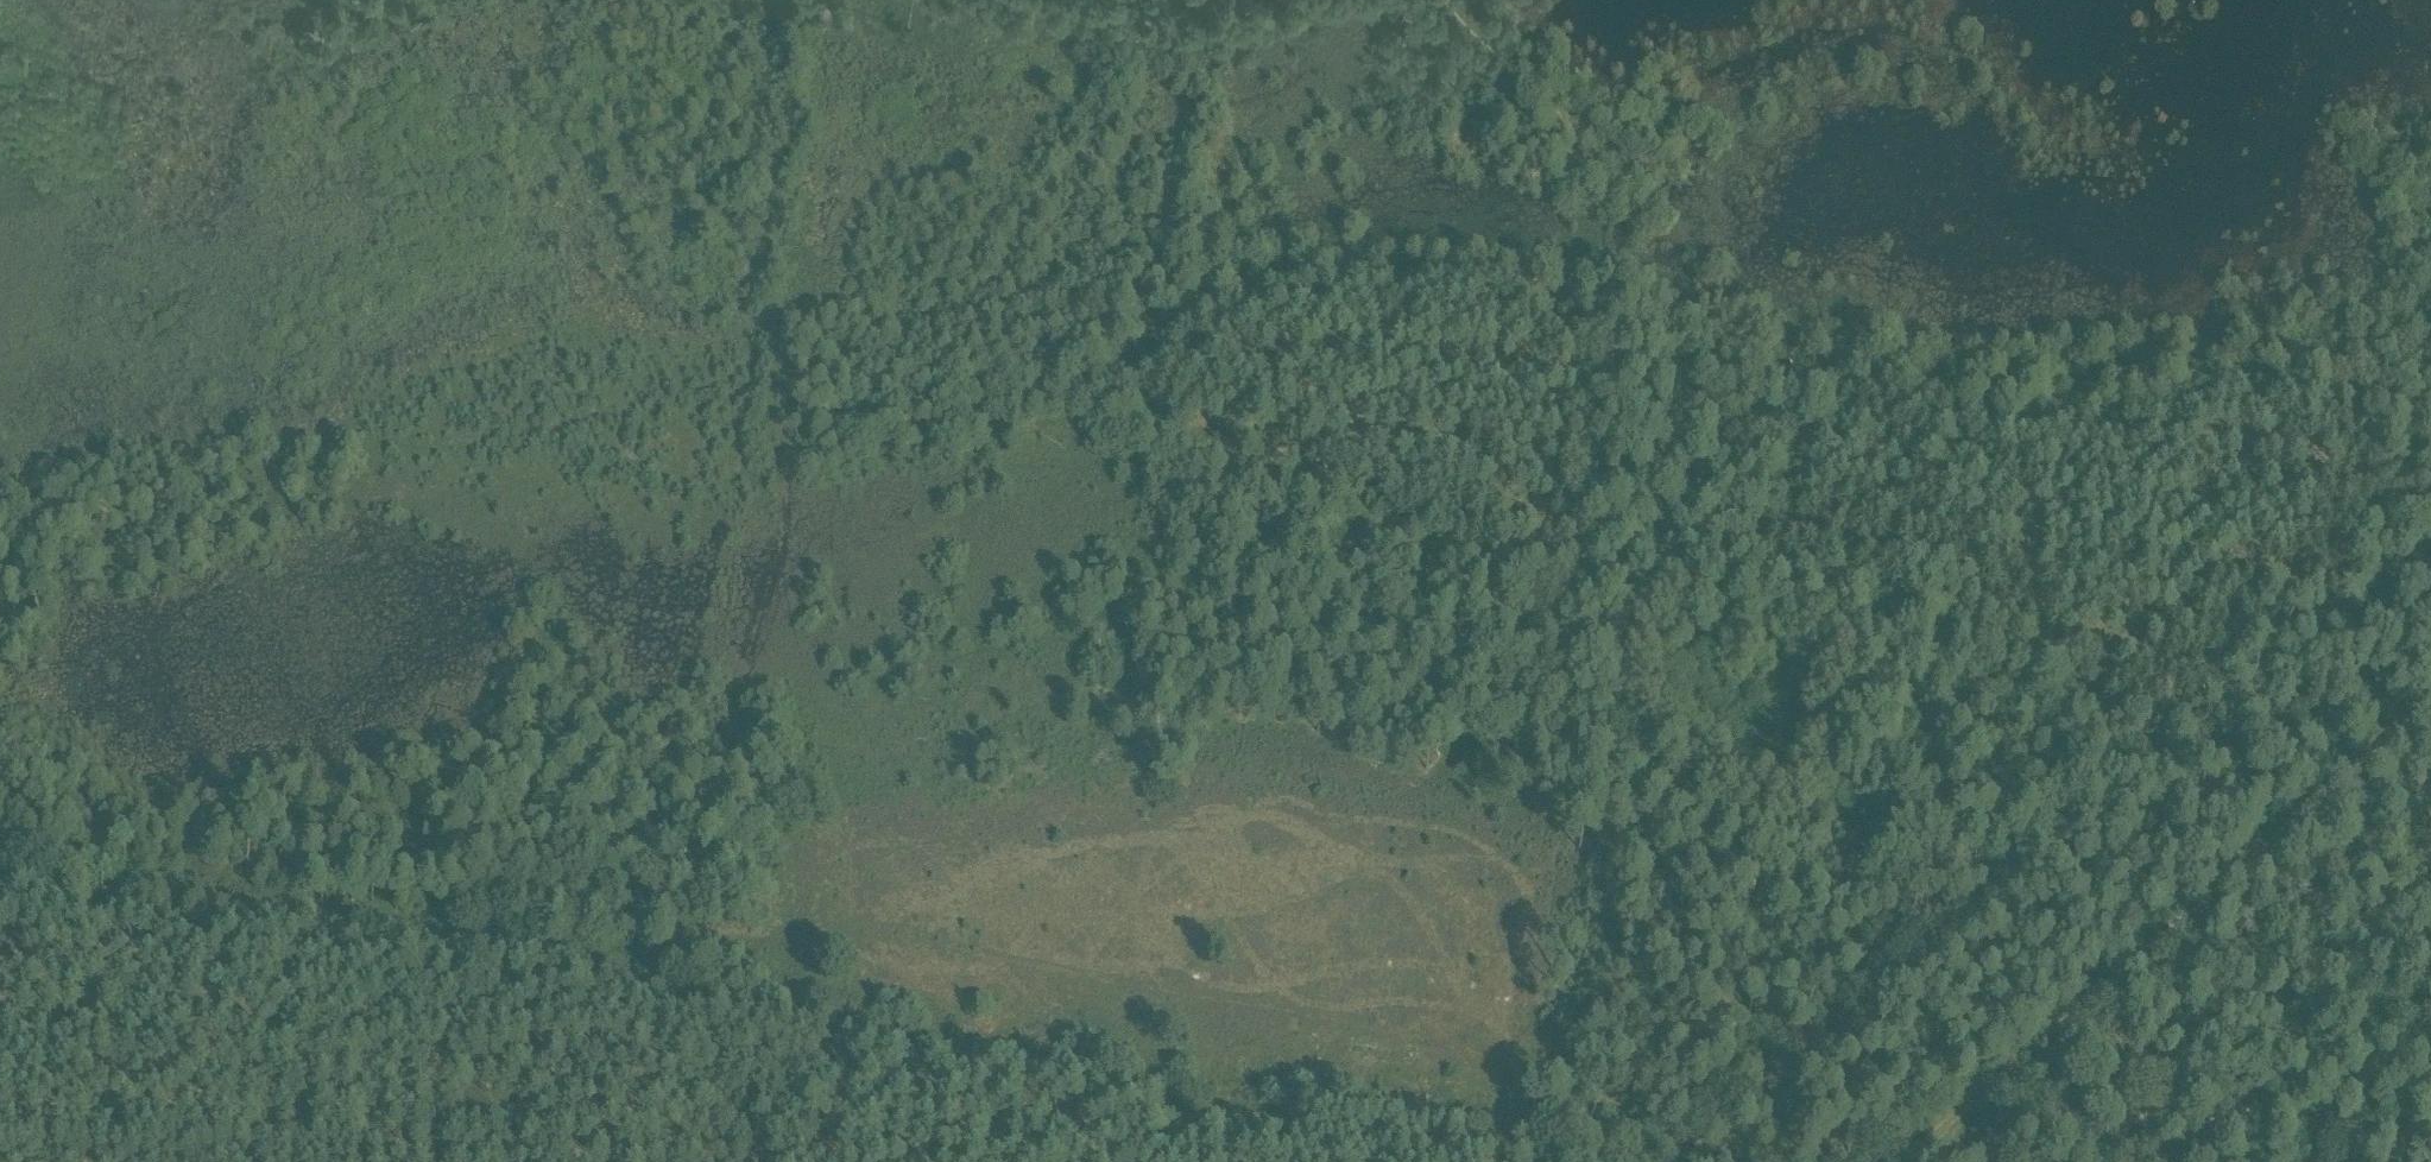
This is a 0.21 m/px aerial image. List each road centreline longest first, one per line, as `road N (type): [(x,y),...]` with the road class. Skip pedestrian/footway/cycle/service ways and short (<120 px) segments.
road 1 (track): [(2430,710),(1991,1098),(1963,1126),(1953,1161)]
road 2 (track): [(2430,1154),(2188,1117),(2114,1119),(1969,1161)]

